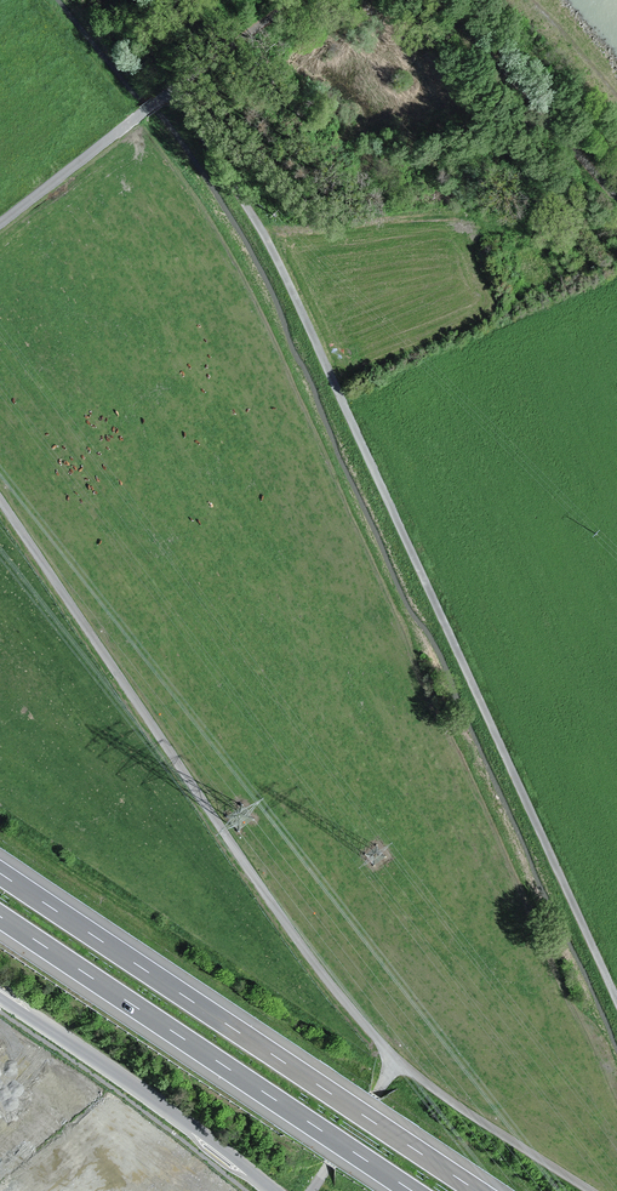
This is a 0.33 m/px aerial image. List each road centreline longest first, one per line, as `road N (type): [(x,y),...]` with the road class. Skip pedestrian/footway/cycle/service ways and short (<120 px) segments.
road 1 (unclassified): [(172,91),(270,246),(616,1000)]
road 2 (unclassified): [(398,1068),(222,829),(0,498)]
road 3 (motorway): [(477,1190),(0,873)]
road 4 (motorway): [(0,916),(411,1190)]
road 5 (unclassified): [(274,1190),(0,996)]
road 6 (unclassified): [(591,1190),(398,1068)]
road 7 (unclassified): [(172,91),(0,224)]
road 8 (track): [(262,231),(479,227)]
road 9 (unclassified): [(398,1068),(312,1190)]
road 10 (unclassified): [(288,0),(172,91)]

